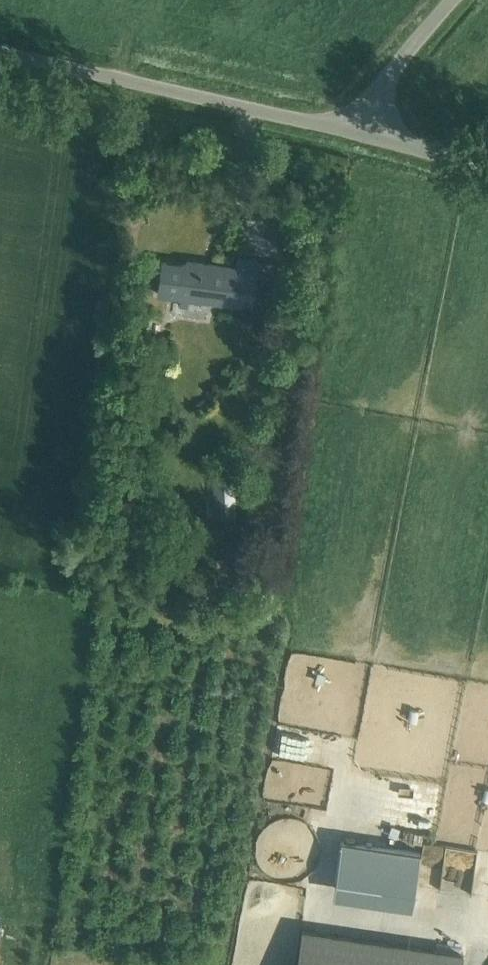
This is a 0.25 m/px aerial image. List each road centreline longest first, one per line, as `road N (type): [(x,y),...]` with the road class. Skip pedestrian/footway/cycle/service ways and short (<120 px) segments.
road 1 (unclassified): [(354,132),(0,52)]
road 2 (unclassified): [(354,132),(455,0)]
road 3 (unclassified): [(487,165),(354,132)]

